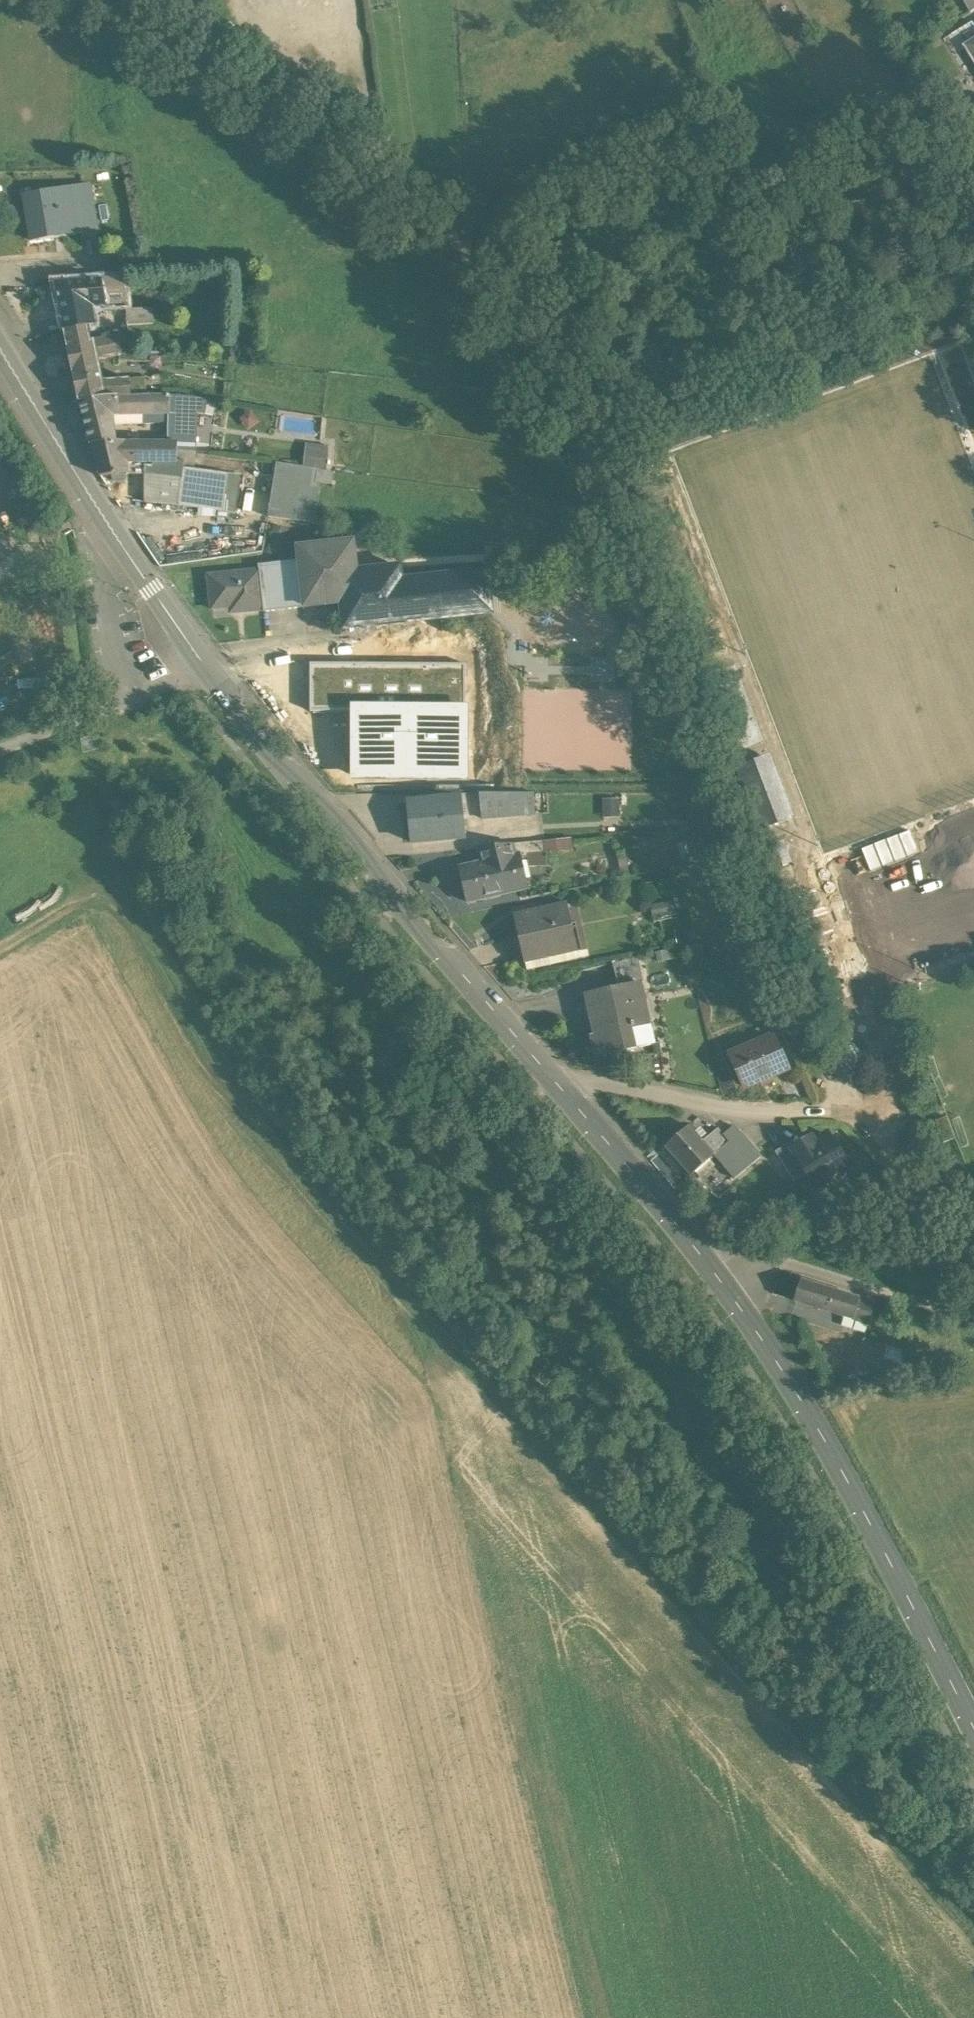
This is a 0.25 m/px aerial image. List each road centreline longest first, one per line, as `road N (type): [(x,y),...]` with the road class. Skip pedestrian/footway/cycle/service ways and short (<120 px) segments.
road 1 (tertiary): [(973,1717),(873,1522),(719,1278),(206,667),(0,349)]
road 2 (track): [(973,1941),(274,1154),(135,909)]
road 3 (track): [(973,1217),(898,1157),(847,1103),(561,411),(501,296),(425,208),(380,173)]
road 4 (track): [(719,1278),(776,1261),(973,1315)]
road 5 (track): [(380,173),(355,0)]
road 6 (track): [(0,946),(88,889),(122,889),(135,909)]

